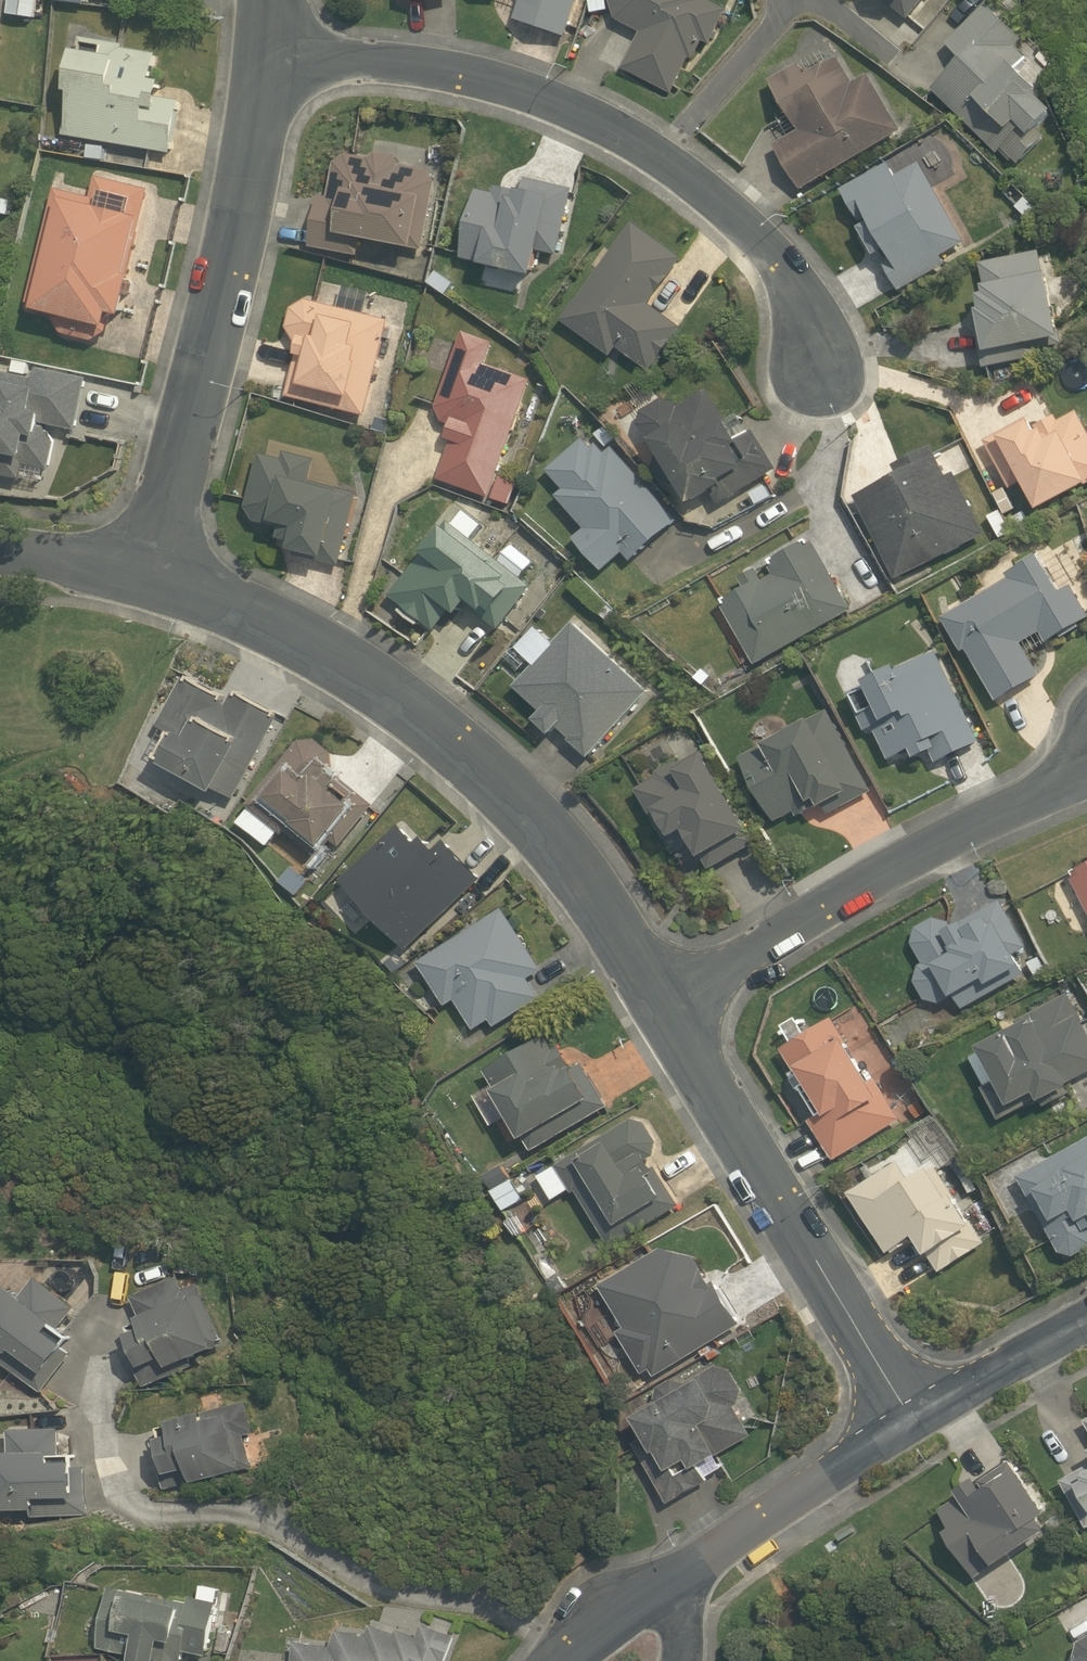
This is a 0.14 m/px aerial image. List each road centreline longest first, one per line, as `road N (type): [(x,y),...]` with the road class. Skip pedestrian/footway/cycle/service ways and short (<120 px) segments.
road 1 (residential): [(666,1006),(546,829),(471,759),(369,680),(285,631),(150,575)]
road 2 (residential): [(268,50),(497,81),(637,140),(699,183),(790,267),(806,295),(821,365)]
road 3 (residential): [(150,575),(237,236),(268,50)]
road 4 (residential): [(666,1006),(925,848),(1086,766)]
road 5 (residential): [(918,1419),(666,1006)]
road 6 (residential): [(700,1582),(918,1419)]
road 7 (residential): [(918,1419),(1086,1329)]
road 8 (residential): [(150,575),(0,553)]
road 9 (residential): [(591,1660),(700,1582)]

